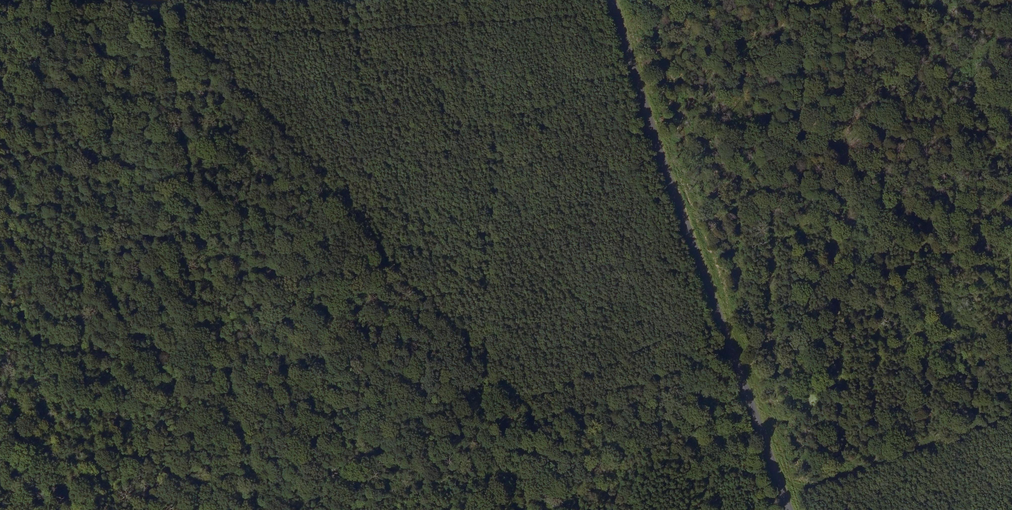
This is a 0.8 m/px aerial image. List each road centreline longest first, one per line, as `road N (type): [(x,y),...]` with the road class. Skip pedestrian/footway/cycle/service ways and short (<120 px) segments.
road 1 (tertiary): [(793,509),(617,0)]
road 2 (track): [(157,0),(264,509)]

